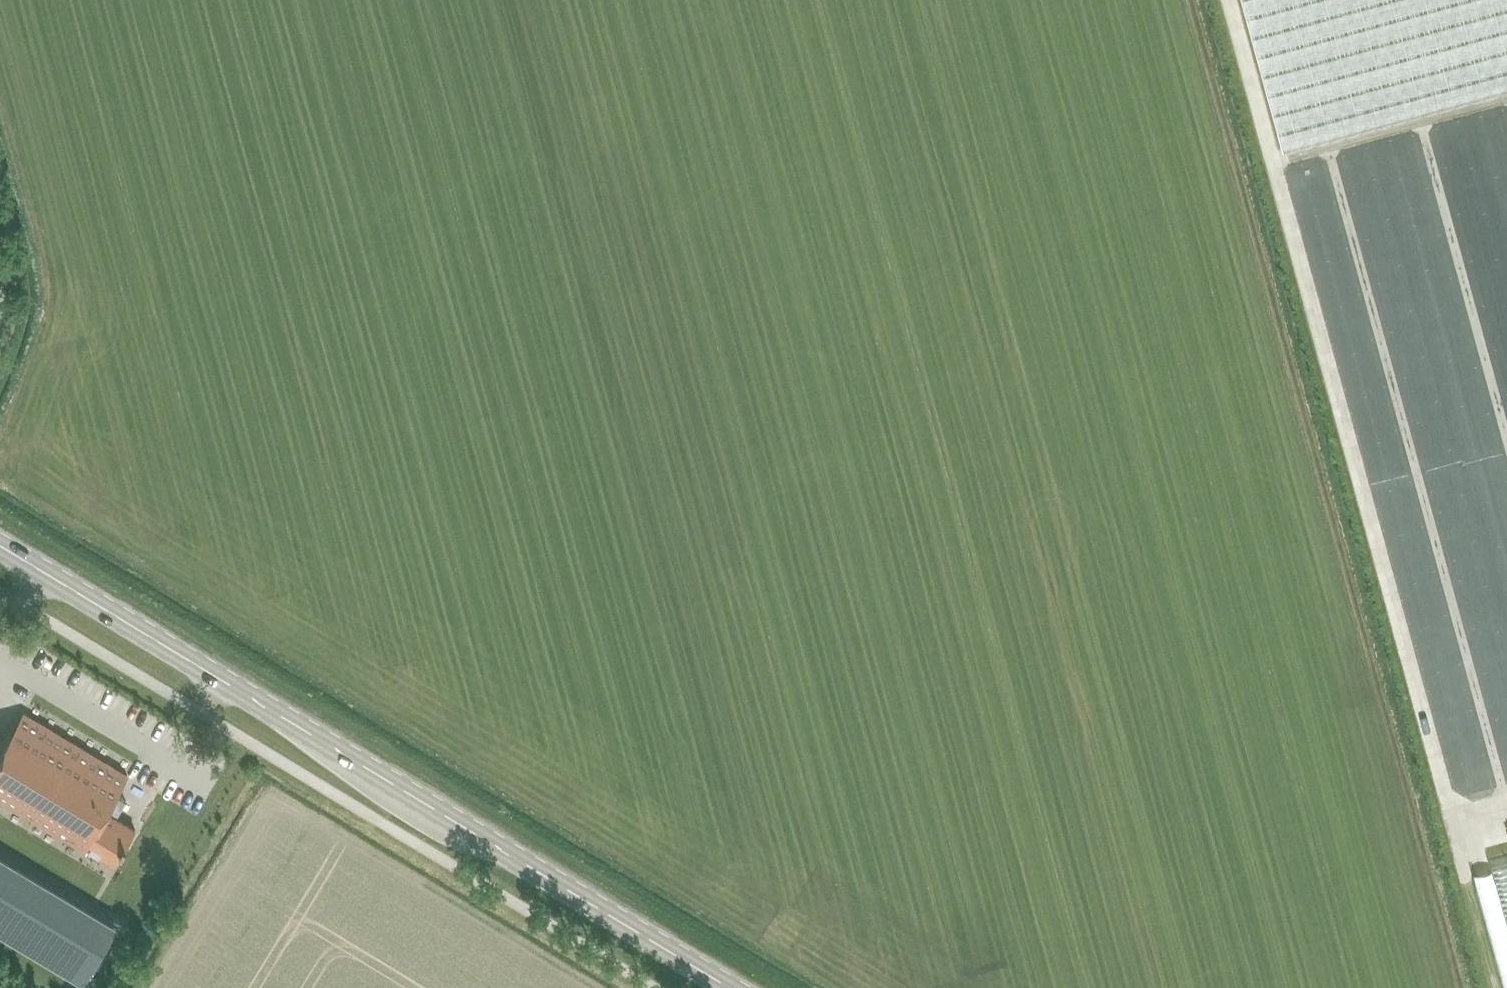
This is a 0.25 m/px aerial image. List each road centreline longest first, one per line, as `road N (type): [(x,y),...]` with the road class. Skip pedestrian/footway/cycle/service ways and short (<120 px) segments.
road 1 (primary): [(729,987),(0,545)]

